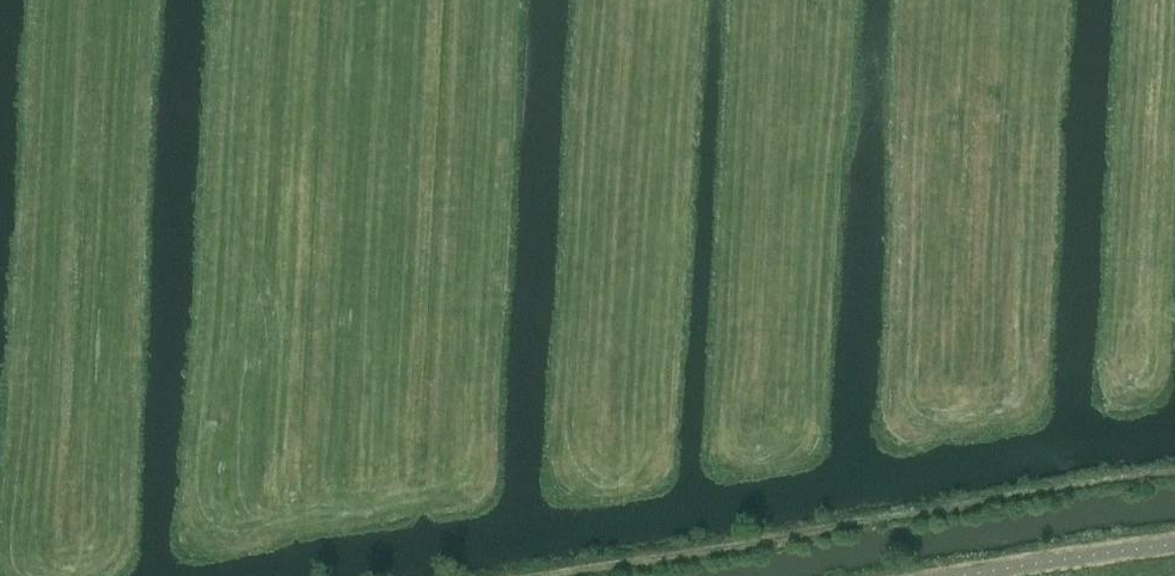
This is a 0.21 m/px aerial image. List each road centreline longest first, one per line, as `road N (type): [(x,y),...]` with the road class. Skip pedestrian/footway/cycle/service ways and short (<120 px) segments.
road 1 (track): [(511,575),(1174,467)]

